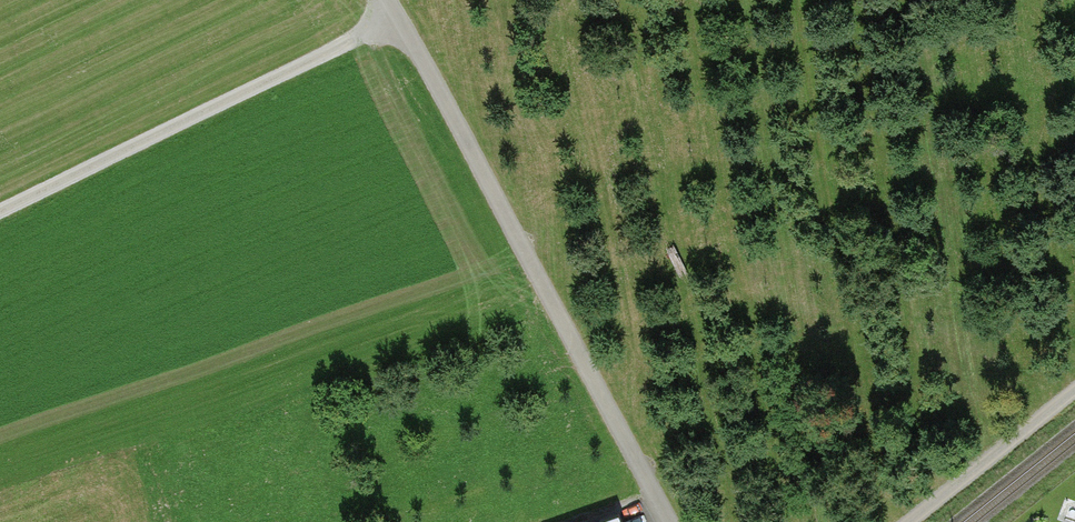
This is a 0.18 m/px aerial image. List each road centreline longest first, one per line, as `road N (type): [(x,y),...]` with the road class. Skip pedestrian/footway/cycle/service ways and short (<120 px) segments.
road 1 (unclassified): [(669,521),(388,0)]
road 2 (track): [(0,212),(398,18)]
road 3 (track): [(1074,390),(908,521)]

